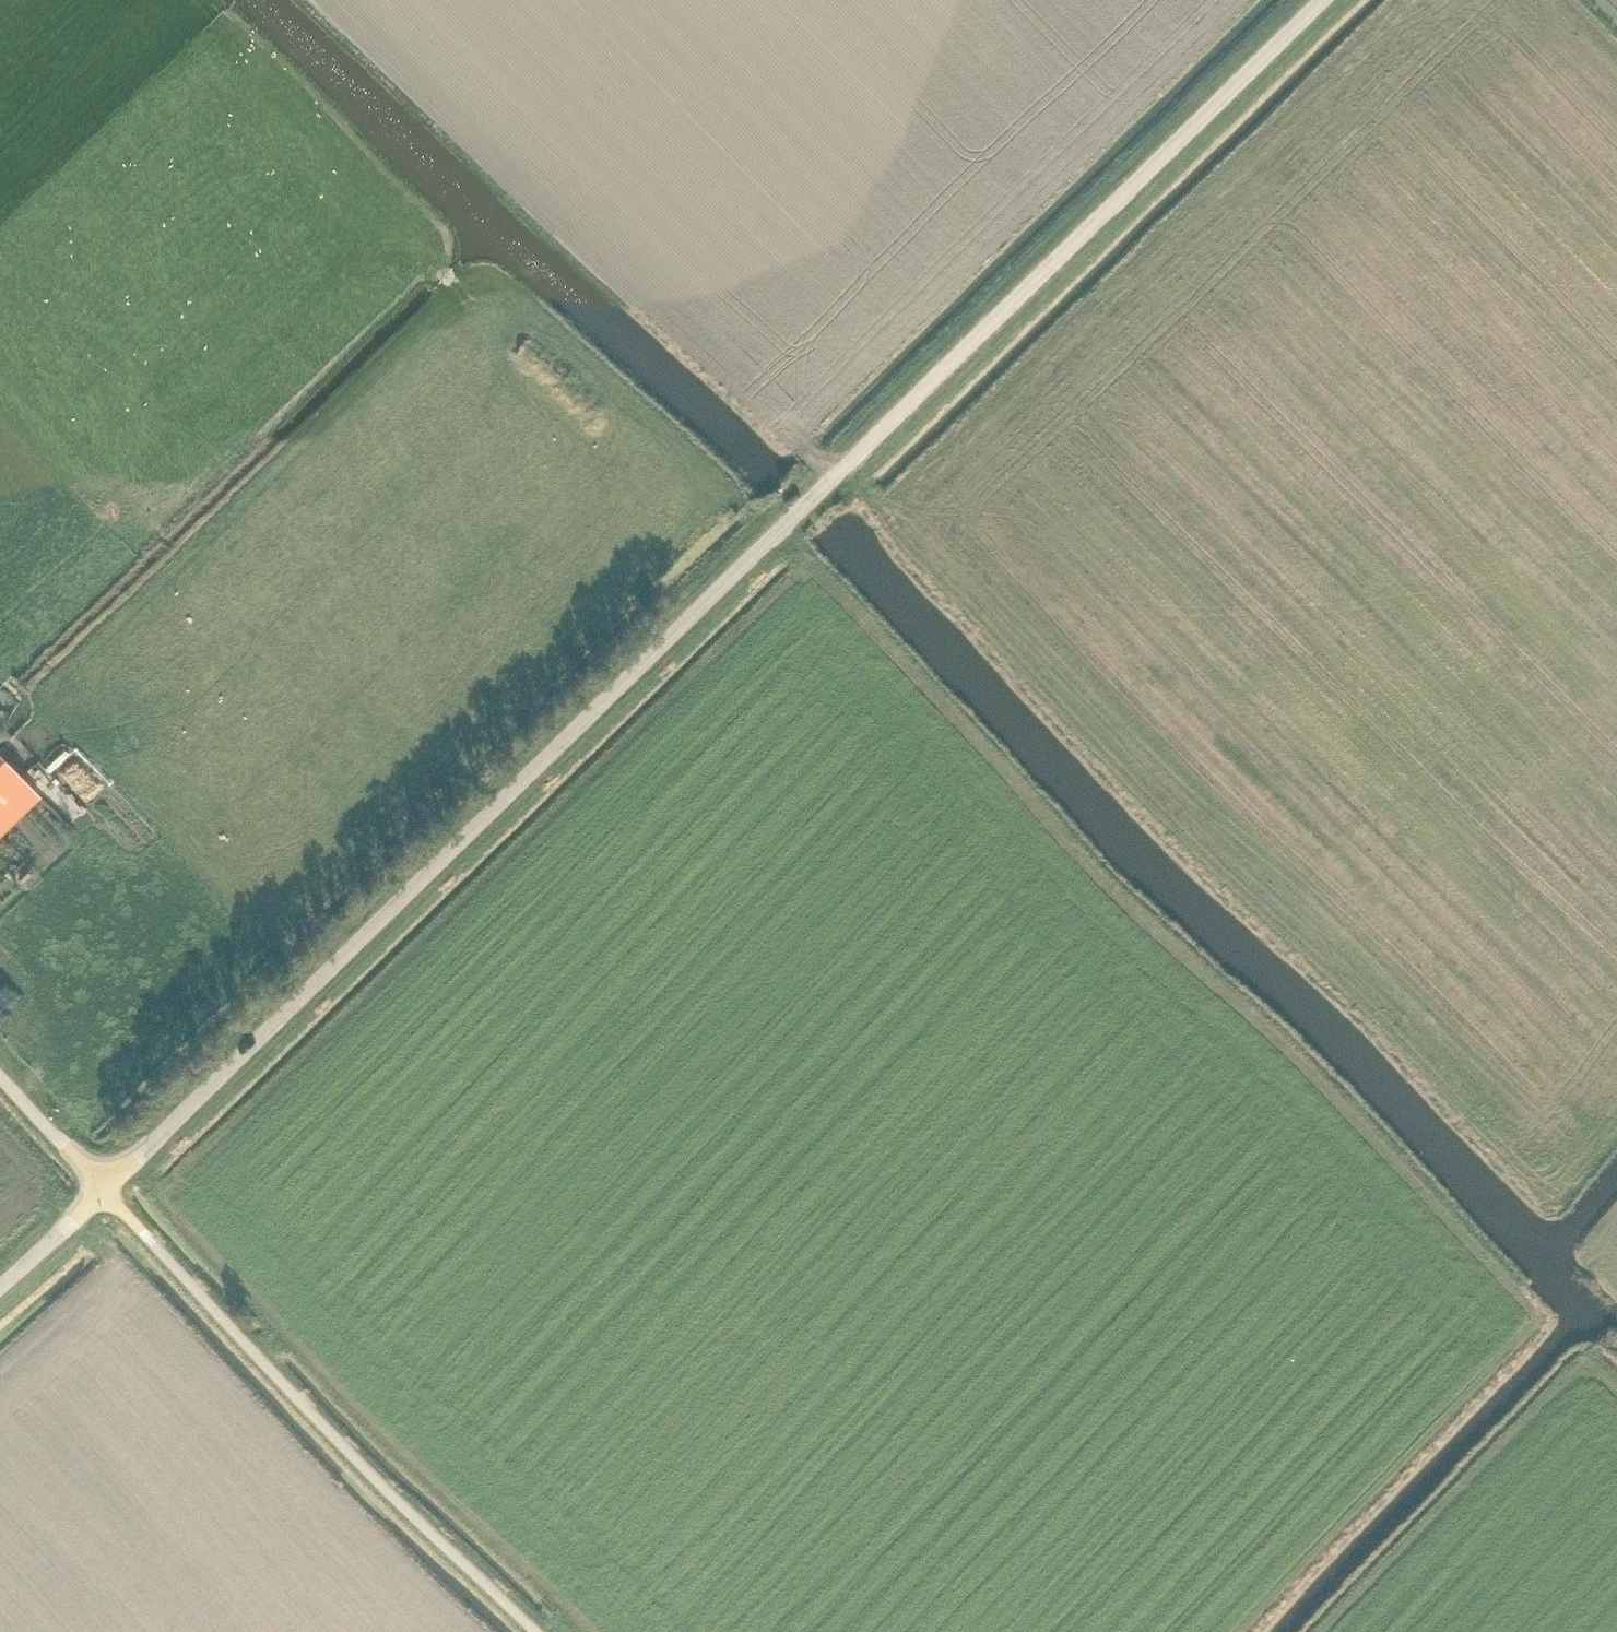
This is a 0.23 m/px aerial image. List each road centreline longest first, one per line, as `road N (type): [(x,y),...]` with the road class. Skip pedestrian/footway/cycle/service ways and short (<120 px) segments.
road 1 (unclassified): [(104,1189),(1326,0)]
road 2 (unclassified): [(535,1631),(373,1478),(104,1189)]
road 3 (unclassified): [(104,1189),(0,1078)]
road 4 (unclassified): [(0,1283),(104,1189)]

